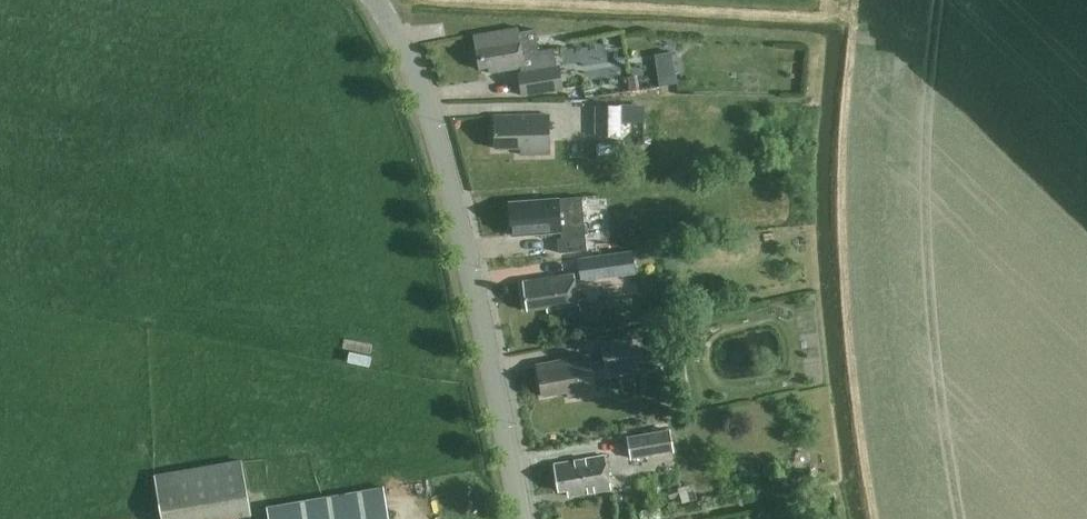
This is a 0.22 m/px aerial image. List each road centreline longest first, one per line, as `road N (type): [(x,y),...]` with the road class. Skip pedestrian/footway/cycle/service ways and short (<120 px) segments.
road 1 (residential): [(520,518),(439,144),(383,6)]

